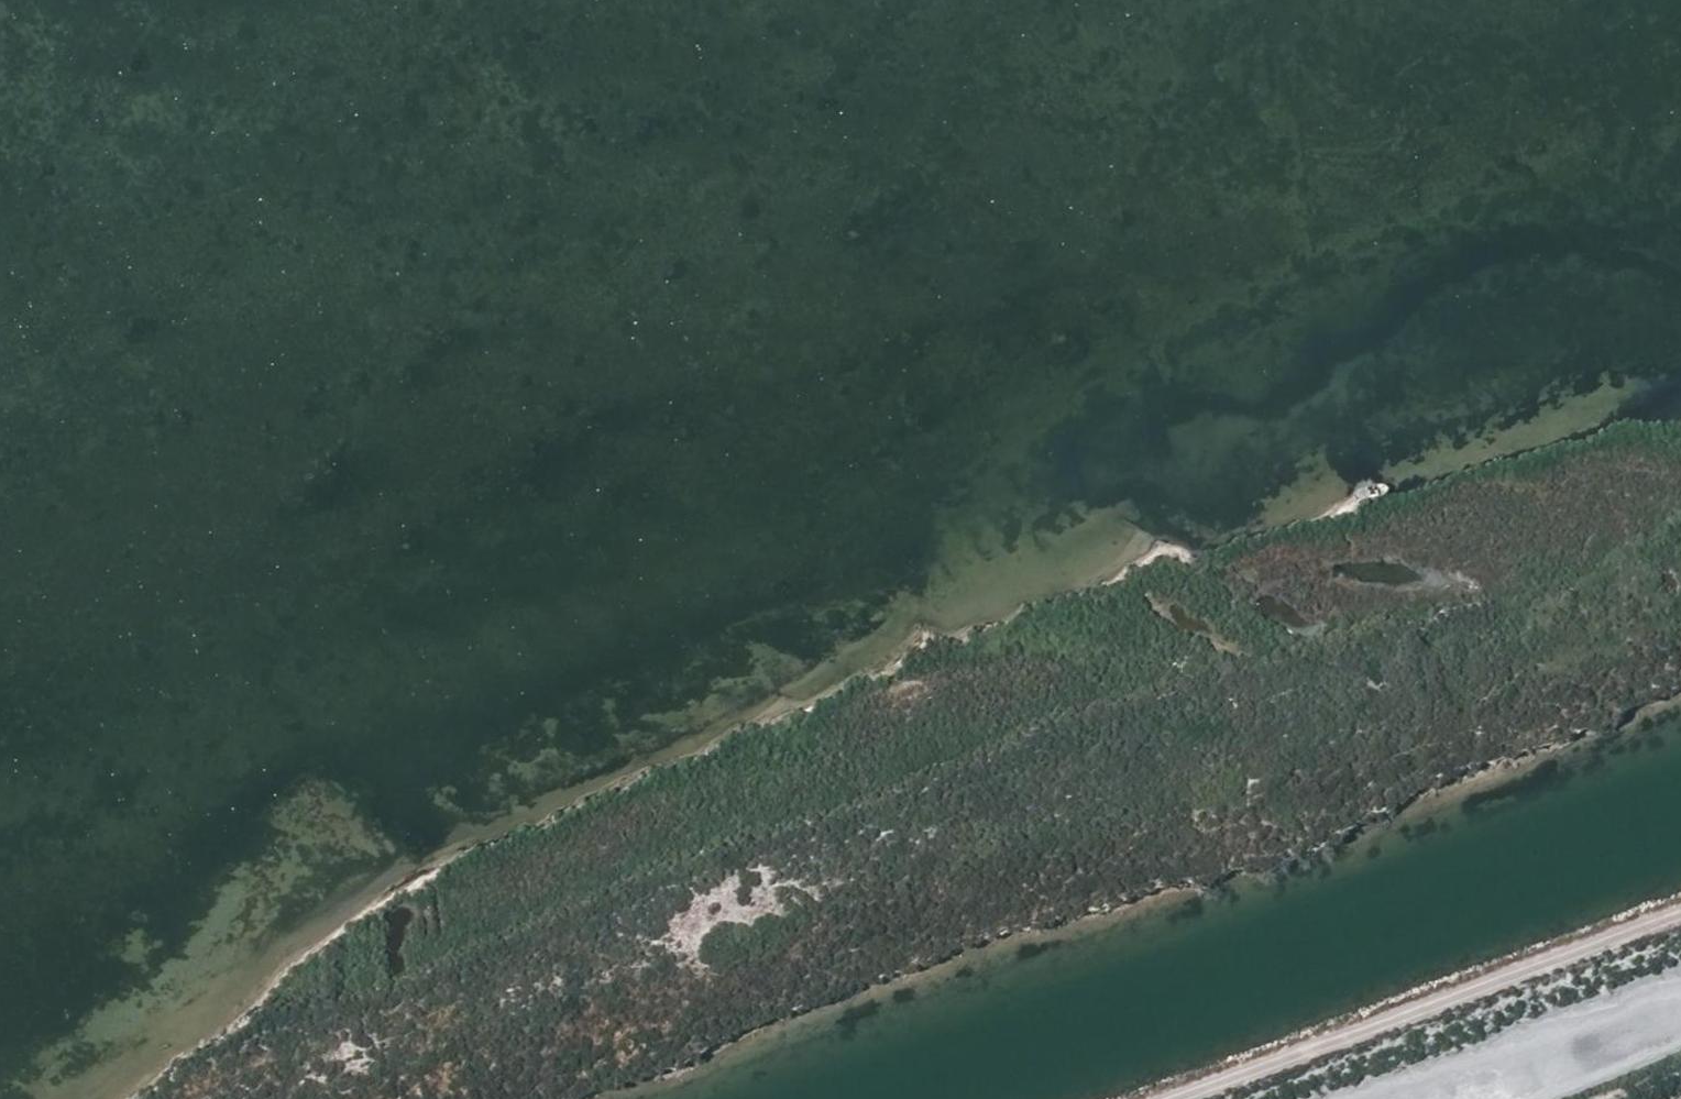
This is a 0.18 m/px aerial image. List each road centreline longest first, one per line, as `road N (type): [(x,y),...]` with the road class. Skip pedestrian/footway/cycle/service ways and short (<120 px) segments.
road 1 (track): [(1680,925),(1206,1098)]

